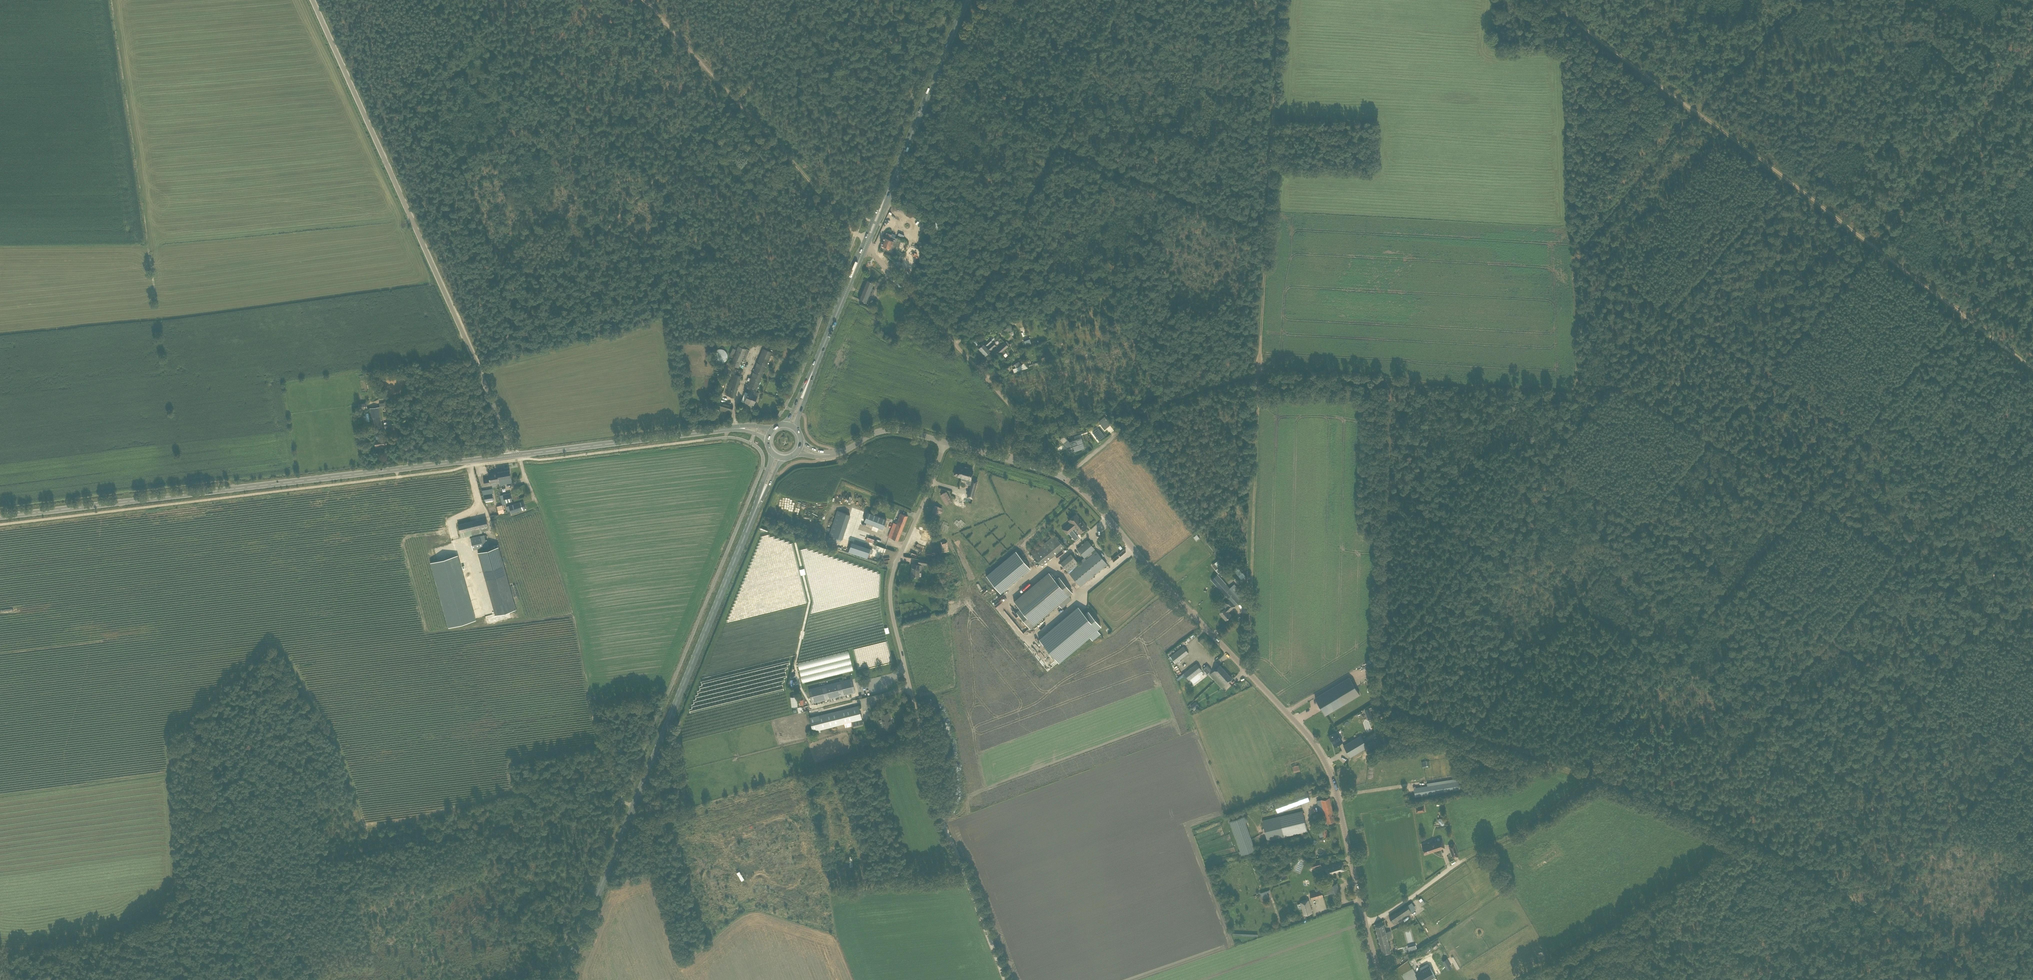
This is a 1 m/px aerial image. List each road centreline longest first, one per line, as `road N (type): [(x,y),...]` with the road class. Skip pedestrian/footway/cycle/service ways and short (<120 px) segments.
road 1 (track): [(0,944),(106,933),(211,878),(478,833),(618,796),(567,590),(517,460)]
road 2 (tertiary): [(1381,979),(1335,790),(1305,731),(1079,489),(1009,460)]
road 3 (unclassified): [(1003,979),(931,787),(893,613),(895,569),(946,442)]
road 4 (secondary): [(0,518),(513,455)]
road 5 (primary): [(562,979),(758,503)]
road 6 (track): [(1575,604),(1473,735),(1674,801),(1789,860)]
road 7 (unclassified): [(513,455),(312,0)]
road 8 (track): [(2032,445),(2009,463),(1922,362),(1859,438),(1767,376),(1711,443)]
road 9 (track): [(1278,15),(1258,373)]
road 10 (track): [(1387,490),(1382,654),(1478,543)]
road 11 (track): [(1886,673),(1827,759),(1855,783),(1789,860),(1845,896)]
road 12 (track): [(1258,373),(1251,675)]
road 13 (track): [(1787,181),(1556,6)]
road 14 (track): [(475,363),(671,160)]
road 15 (unclassified): [(1009,460),(1013,407),(866,244)]
road 16 (track): [(2032,58),(1873,246)]
road 17 (track): [(1886,673),(2032,480)]
road 18 (track): [(1059,476),(1152,406),(1258,373)]
road 19 (track): [(1711,443),(1902,556)]
road 20 (track): [(1787,181),(1963,314)]
road 21 (secondary): [(513,455),(731,429)]
road 22 (track): [(1053,144),(1000,251),(943,331)]
road 23 (track): [(1545,465),(1478,543),(1575,604)]
road 24 (primary): [(884,201),(966,0)]
road 25 (track): [(1389,381),(1387,490),(1478,543)]
road 26 (track): [(1575,604),(1735,703)]
road 27 (track): [(1574,253),(1695,111)]
road 28 (track): [(1671,315),(1787,181)]
road 29 (track): [(1886,673),(2032,763)]
road 30 (track): [(1902,556),(2032,448)]
road 31 (track): [(1845,896),(1989,979)]
road 32 (track): [(1411,382),(1576,389)]
road 33 (track): [(1845,896),(1705,979)]
road 34 (track): [(1053,144),(1118,0)]
road 35 (track): [(1807,0),(1695,111)]
road 36 (track): [(1258,373),(1290,381),(1411,382)]
road 37 (primary): [(812,372),(866,244)]
road 38 (track): [(1576,389),(1574,253)]
road 39 (tertiary): [(946,442),(885,431),(825,455)]
road 40 (track): [(1902,556),(1832,637),(1845,651)]
road 41 (track): [(1735,703),(1845,651)]
road 42 (track): [(1612,385),(1711,443)]

